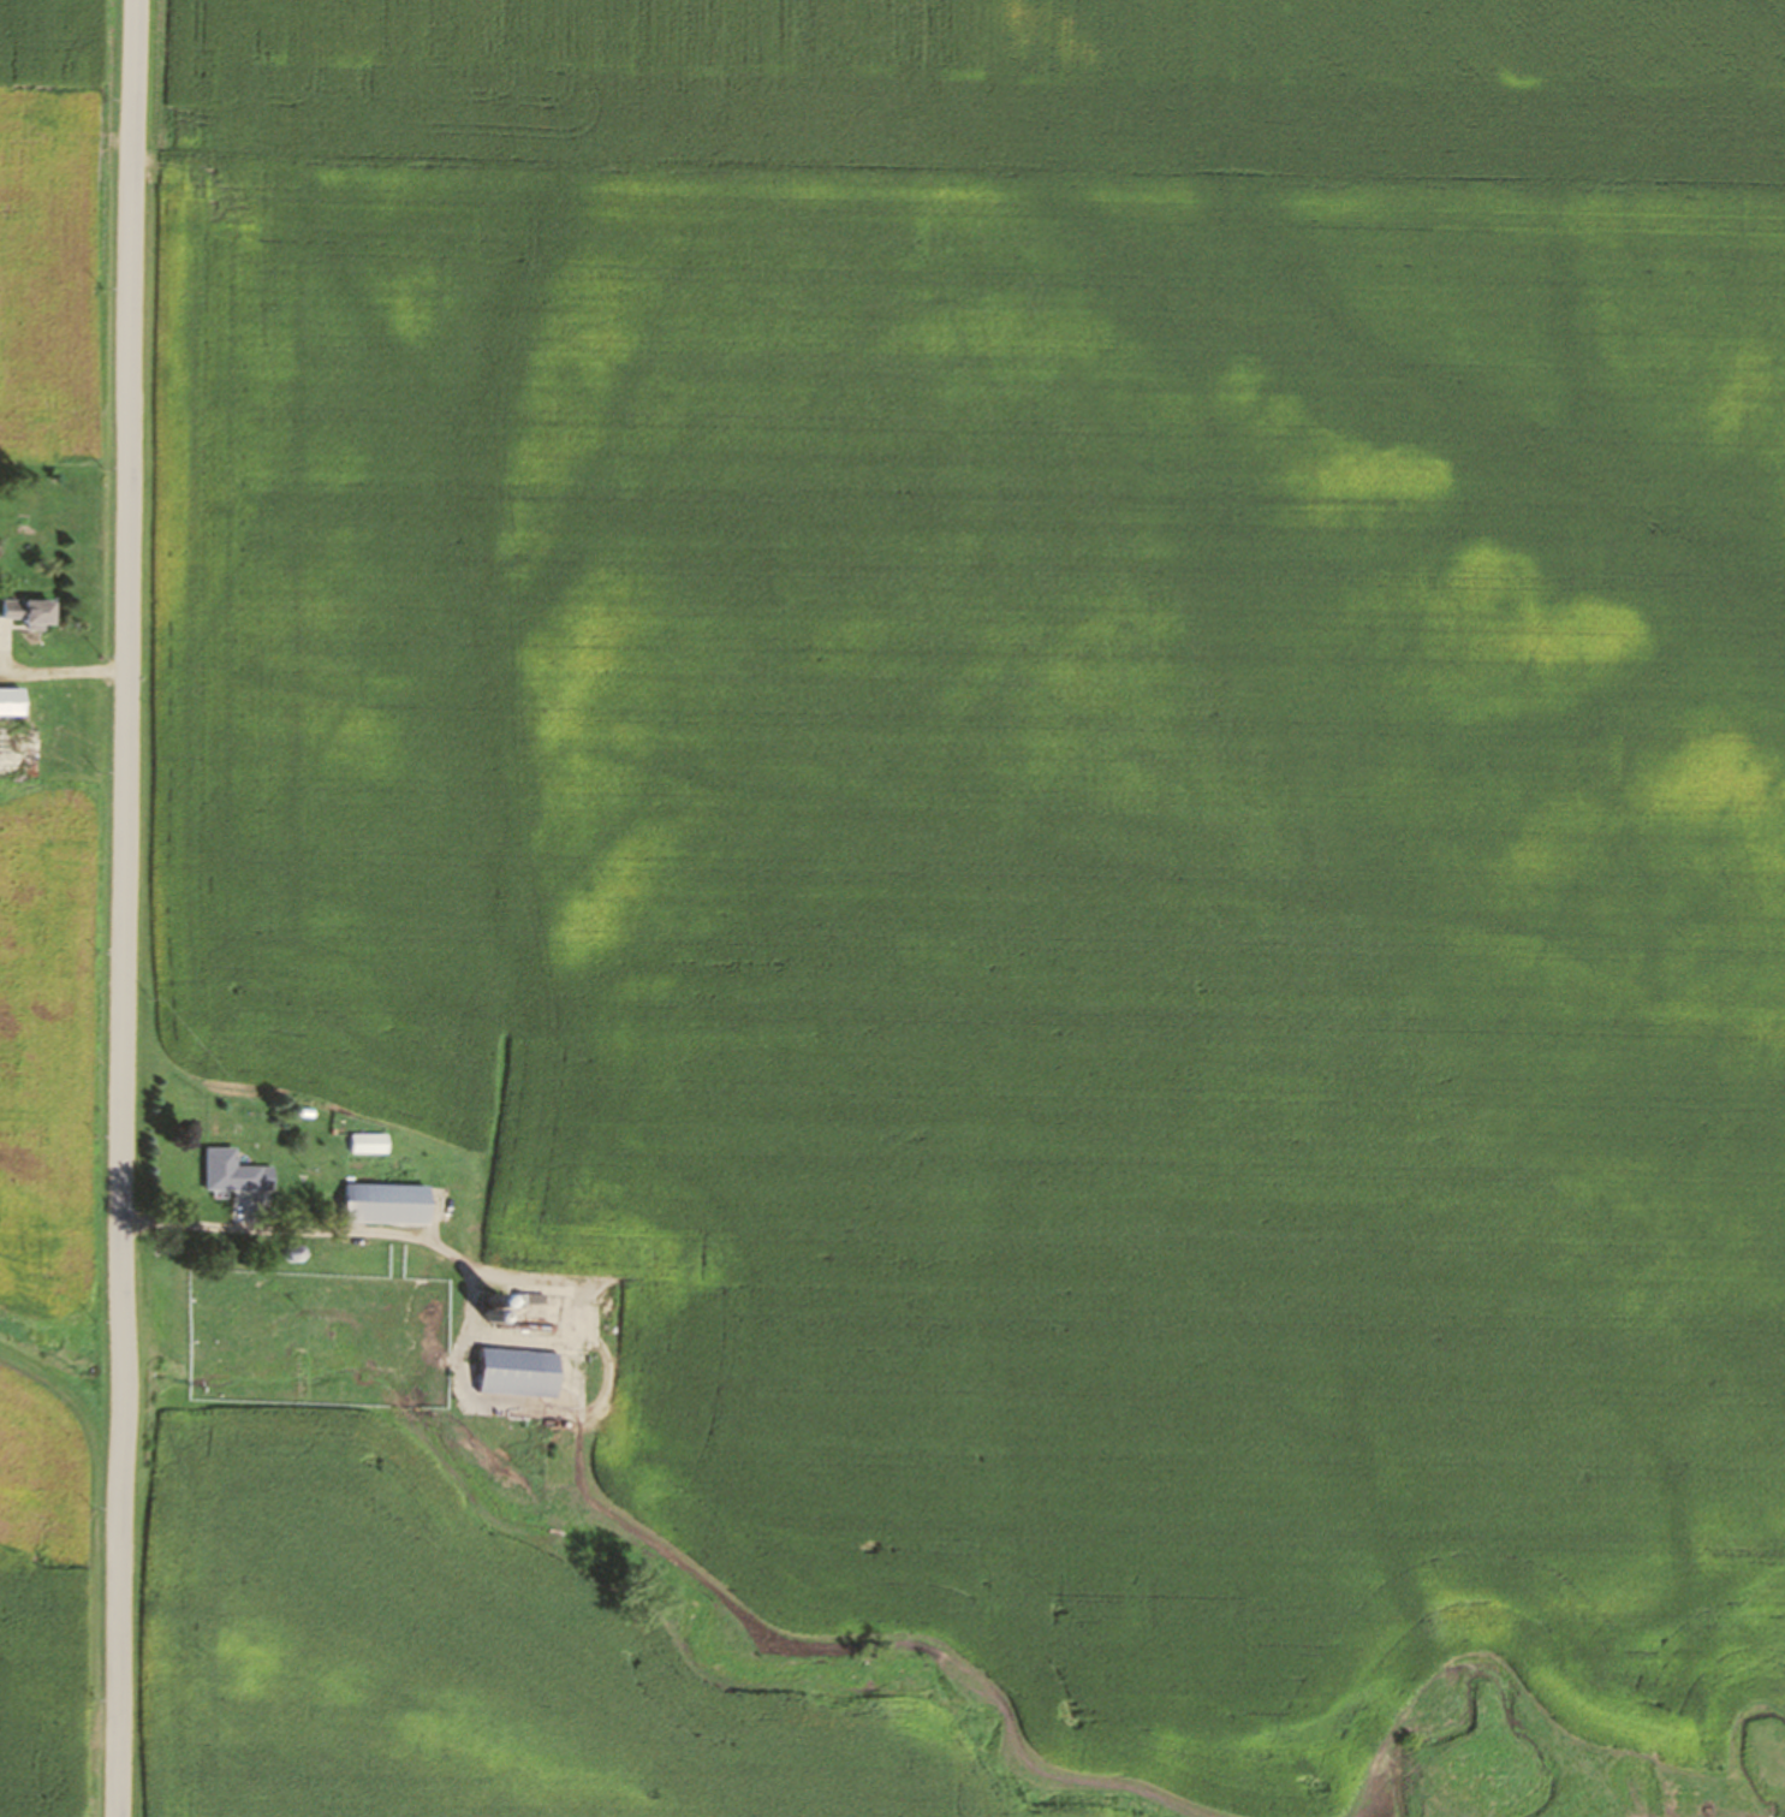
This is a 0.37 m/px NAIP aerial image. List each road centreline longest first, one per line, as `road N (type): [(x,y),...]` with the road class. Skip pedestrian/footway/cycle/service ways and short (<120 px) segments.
road 1 (secondary): [(117,1816),(135,0)]

